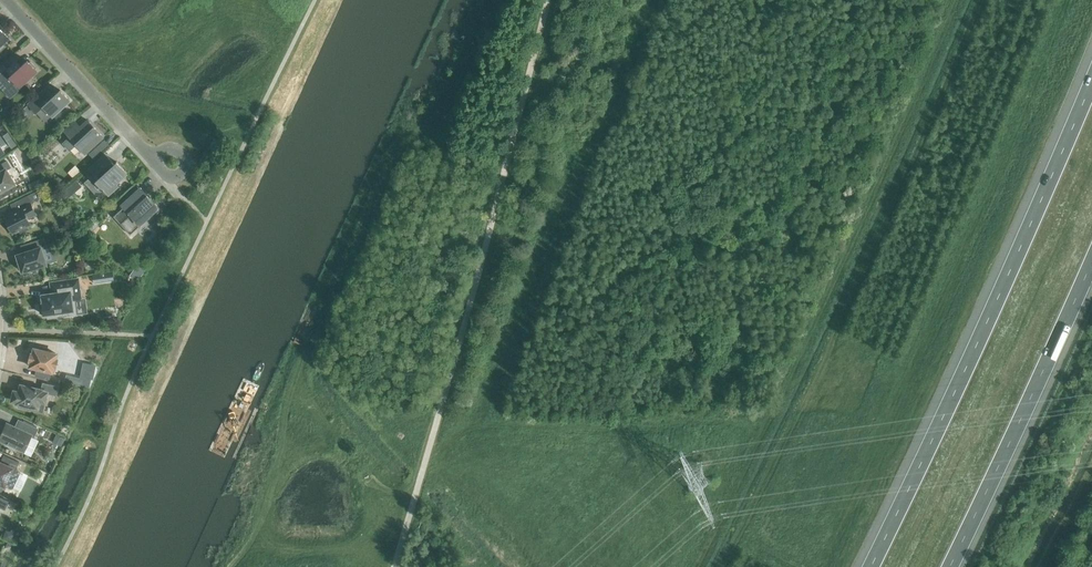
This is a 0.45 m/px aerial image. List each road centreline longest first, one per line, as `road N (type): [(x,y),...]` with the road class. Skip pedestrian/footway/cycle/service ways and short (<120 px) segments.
road 1 (motorway): [(1091,82),(871,566)]
road 2 (motorway): [(950,566),(1091,261)]
road 3 (residential): [(169,166),(4,0)]

